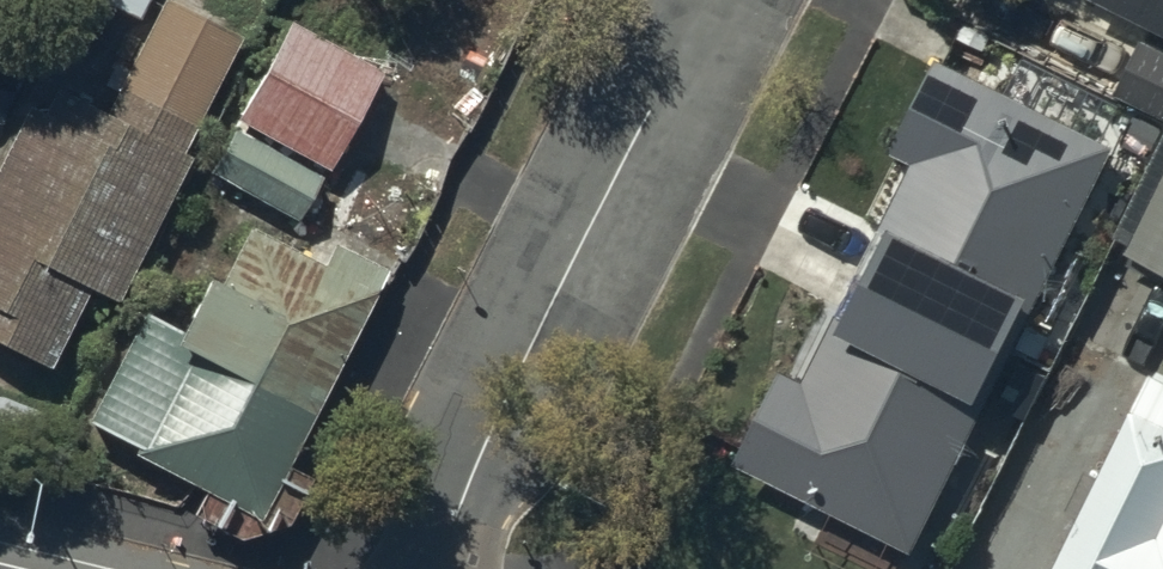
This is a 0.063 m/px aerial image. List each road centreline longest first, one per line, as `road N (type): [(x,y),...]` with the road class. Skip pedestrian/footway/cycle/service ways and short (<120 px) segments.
road 1 (residential): [(436,568),(520,359),(705,0)]

